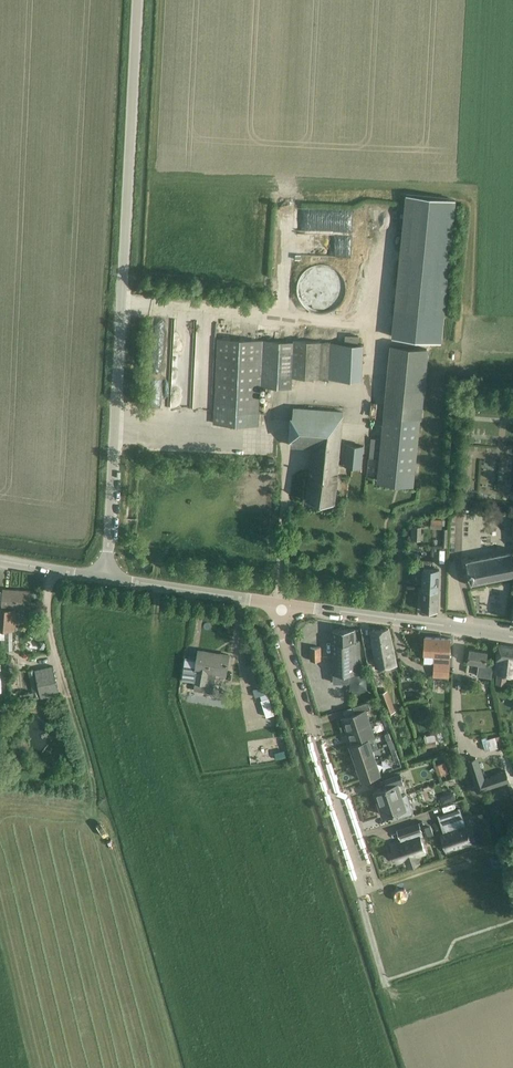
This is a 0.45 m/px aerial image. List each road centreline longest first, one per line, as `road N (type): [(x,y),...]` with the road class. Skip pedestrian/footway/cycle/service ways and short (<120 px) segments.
road 1 (unclassified): [(107,577),(139,0)]
road 2 (residential): [(278,604),(281,637),(364,891)]
road 3 (tertiary): [(278,604),(512,640)]
road 4 (unclassified): [(95,790),(62,664),(55,572)]
road 5 (tertiary): [(107,577),(278,604)]

